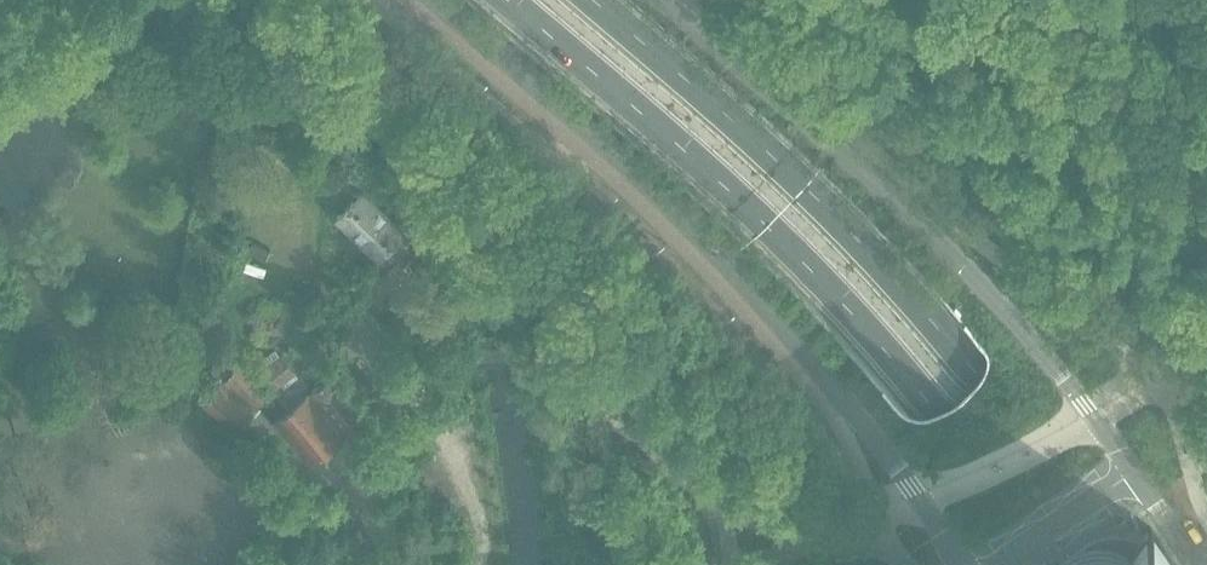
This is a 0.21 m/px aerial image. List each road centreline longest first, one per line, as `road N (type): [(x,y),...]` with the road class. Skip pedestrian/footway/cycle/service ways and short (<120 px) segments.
road 1 (primary): [(507,0),(808,267),(938,413),(1049,564)]
road 2 (primary): [(1118,564),(1063,486),(896,284),(588,0)]
road 3 (tertiary): [(437,0),(629,165),(753,290),(867,427),(962,564)]
road 4 (tertiary): [(1134,473),(1030,340),(936,238),(660,0)]
road 5 (unclassified): [(1134,473),(1001,564)]

